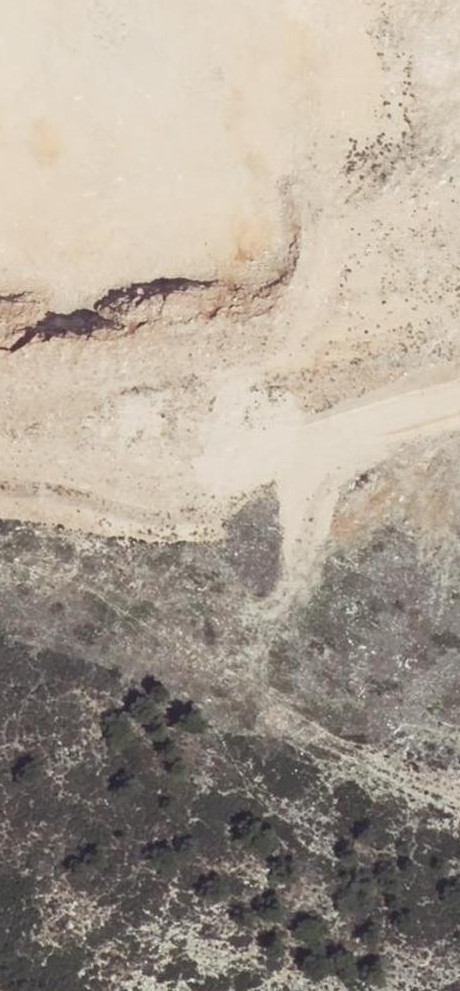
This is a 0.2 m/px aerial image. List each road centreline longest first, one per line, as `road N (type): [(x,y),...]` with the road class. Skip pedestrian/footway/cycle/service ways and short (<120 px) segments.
road 1 (track): [(54,0),(92,211)]

